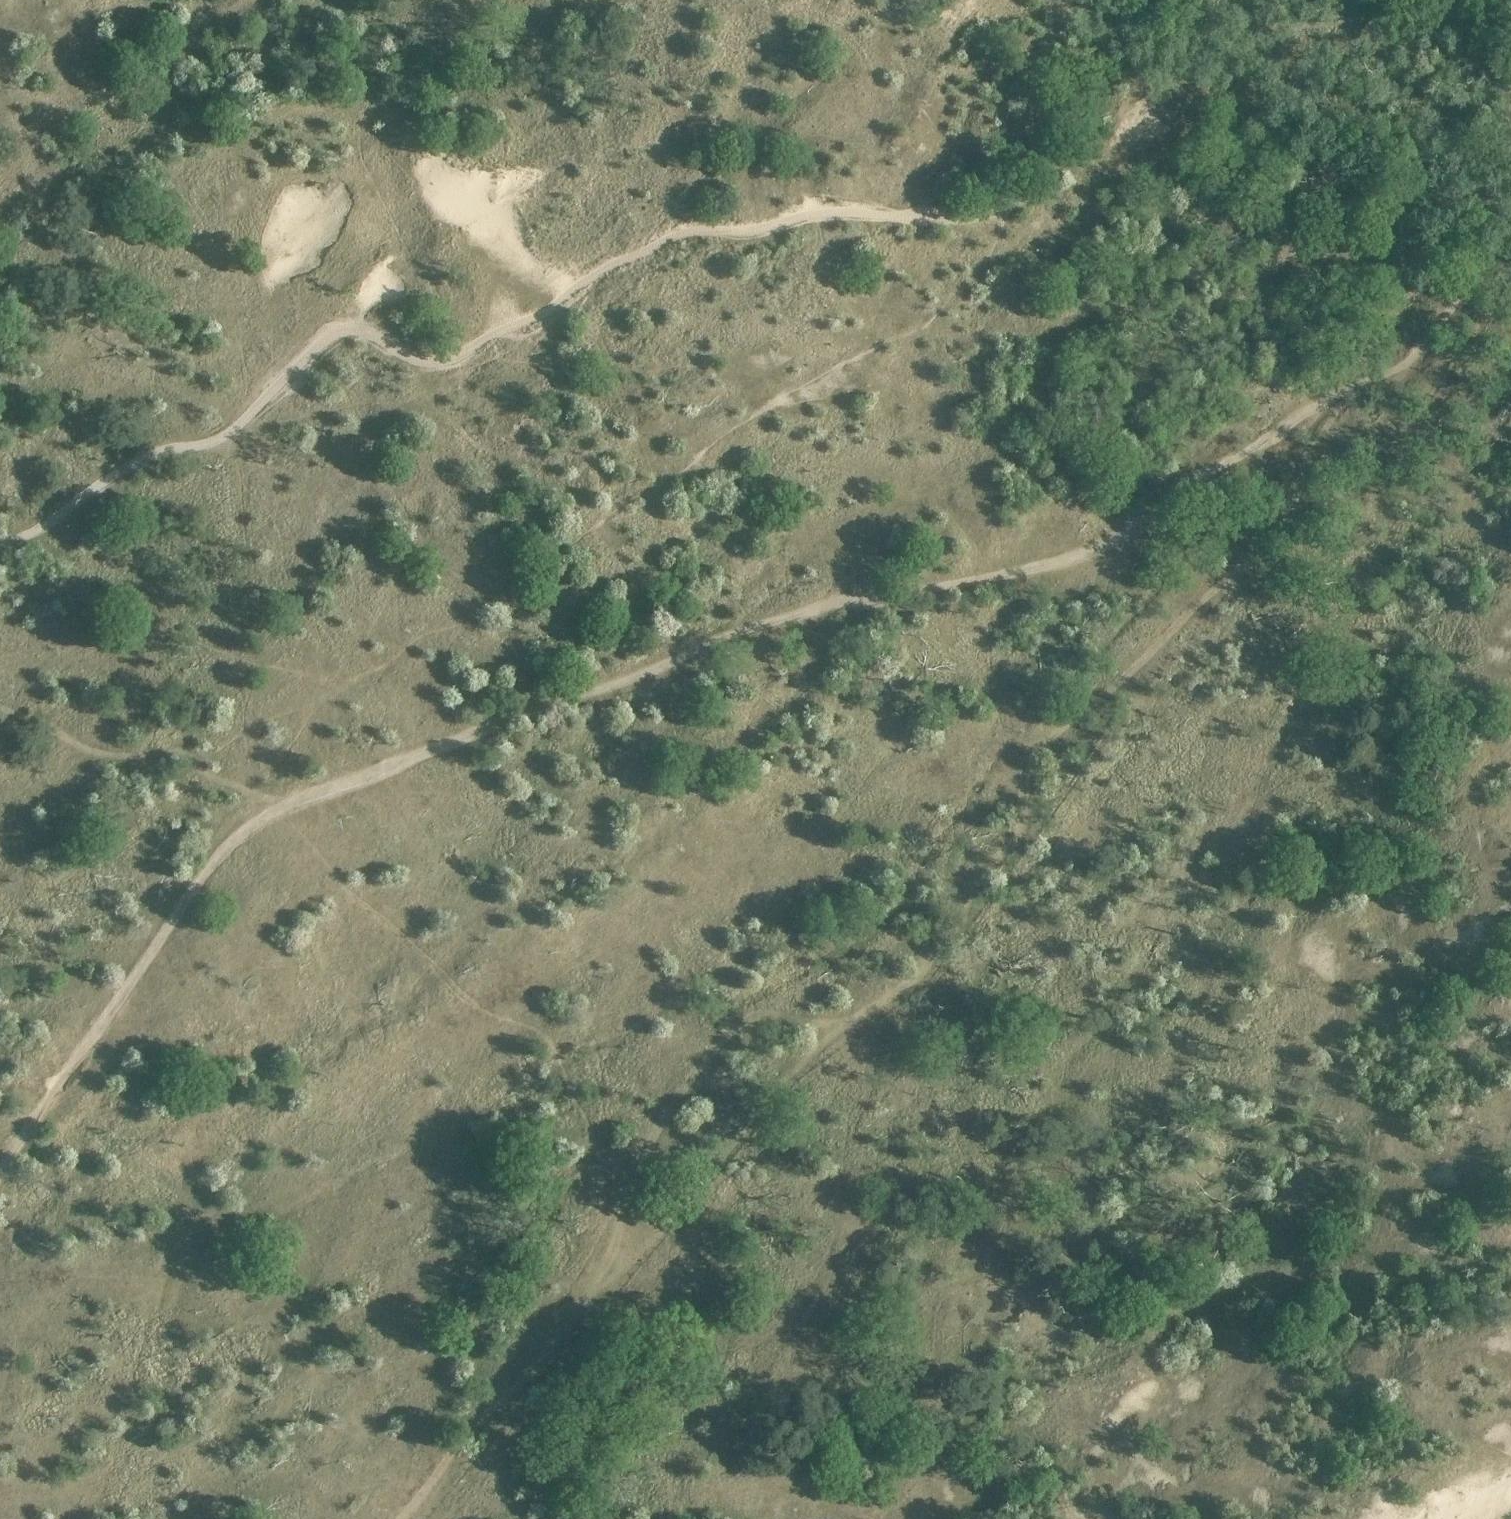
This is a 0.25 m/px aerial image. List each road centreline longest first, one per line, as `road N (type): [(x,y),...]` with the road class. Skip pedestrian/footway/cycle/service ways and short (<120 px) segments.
road 1 (track): [(0,1171),(195,886),(265,814),(833,601),(890,601),(1083,553),(1298,416),(1402,366),(1510,227)]

